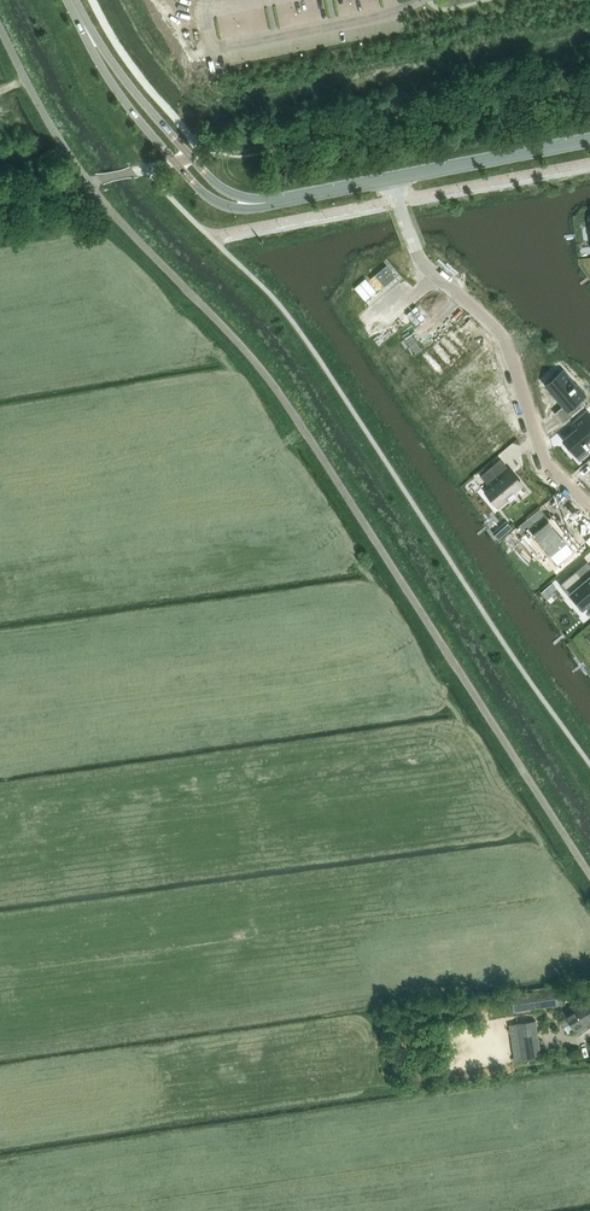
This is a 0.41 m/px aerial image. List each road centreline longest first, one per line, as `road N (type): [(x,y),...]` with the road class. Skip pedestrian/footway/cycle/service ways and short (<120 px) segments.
road 1 (unclassified): [(589,874),(272,383),(86,181),(0,25)]
road 2 (residential): [(589,507),(546,463),(505,336),(423,262),(392,178)]
road 3 (track): [(205,155),(589,87)]
road 4 (secondary): [(83,23),(119,93),(201,191),(229,207),(271,202)]
road 5 (secondary): [(271,202),(217,184),(83,23)]
road 6 (secondary): [(589,139),(392,178)]
road 7 (secondary): [(392,178),(271,202)]

